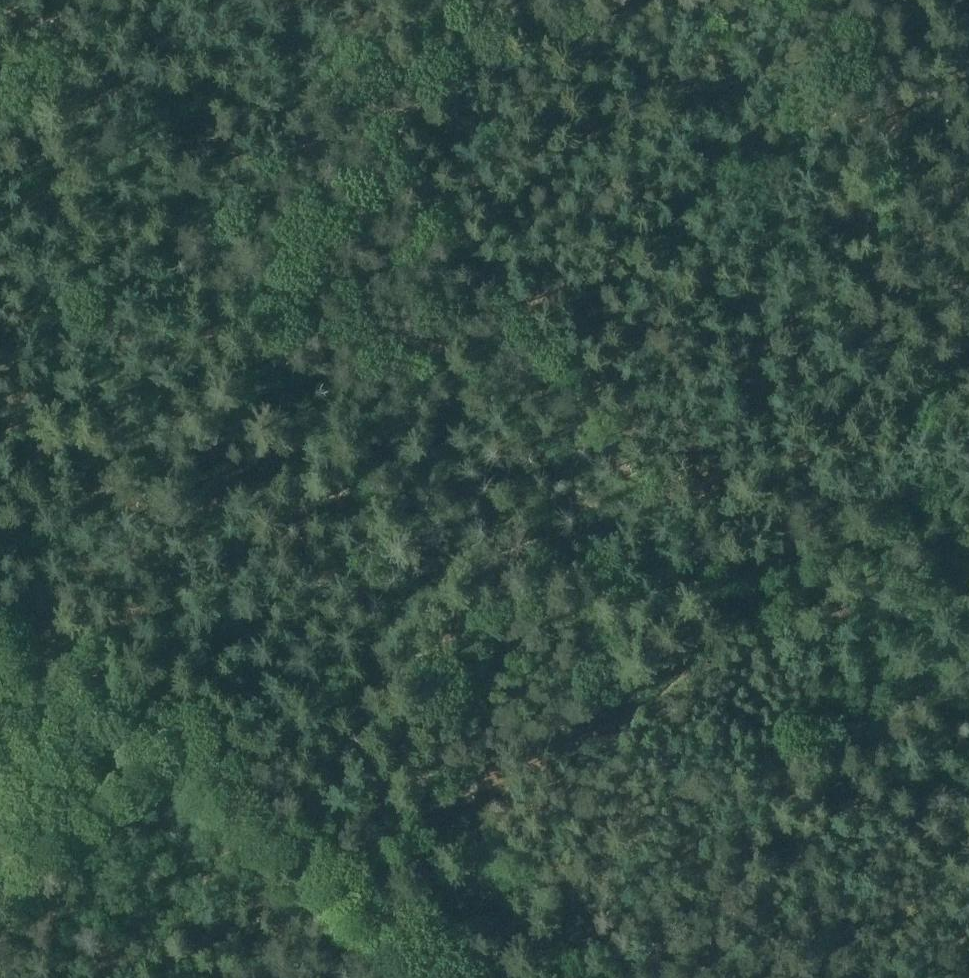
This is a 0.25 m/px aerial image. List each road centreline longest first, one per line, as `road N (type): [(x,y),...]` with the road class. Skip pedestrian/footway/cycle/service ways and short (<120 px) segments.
road 1 (track): [(198,977),(364,875),(370,855),(650,703),(710,590),(757,532),(814,491),(968,468)]
road 2 (track): [(577,0),(517,23),(365,109),(130,260),(74,312),(0,438)]
road 3 (track): [(281,0),(451,206),(642,526),(705,601)]
road 4 (track): [(0,600),(40,640),(364,875),(424,977)]
road 5 (track): [(0,845),(14,865),(194,749)]

